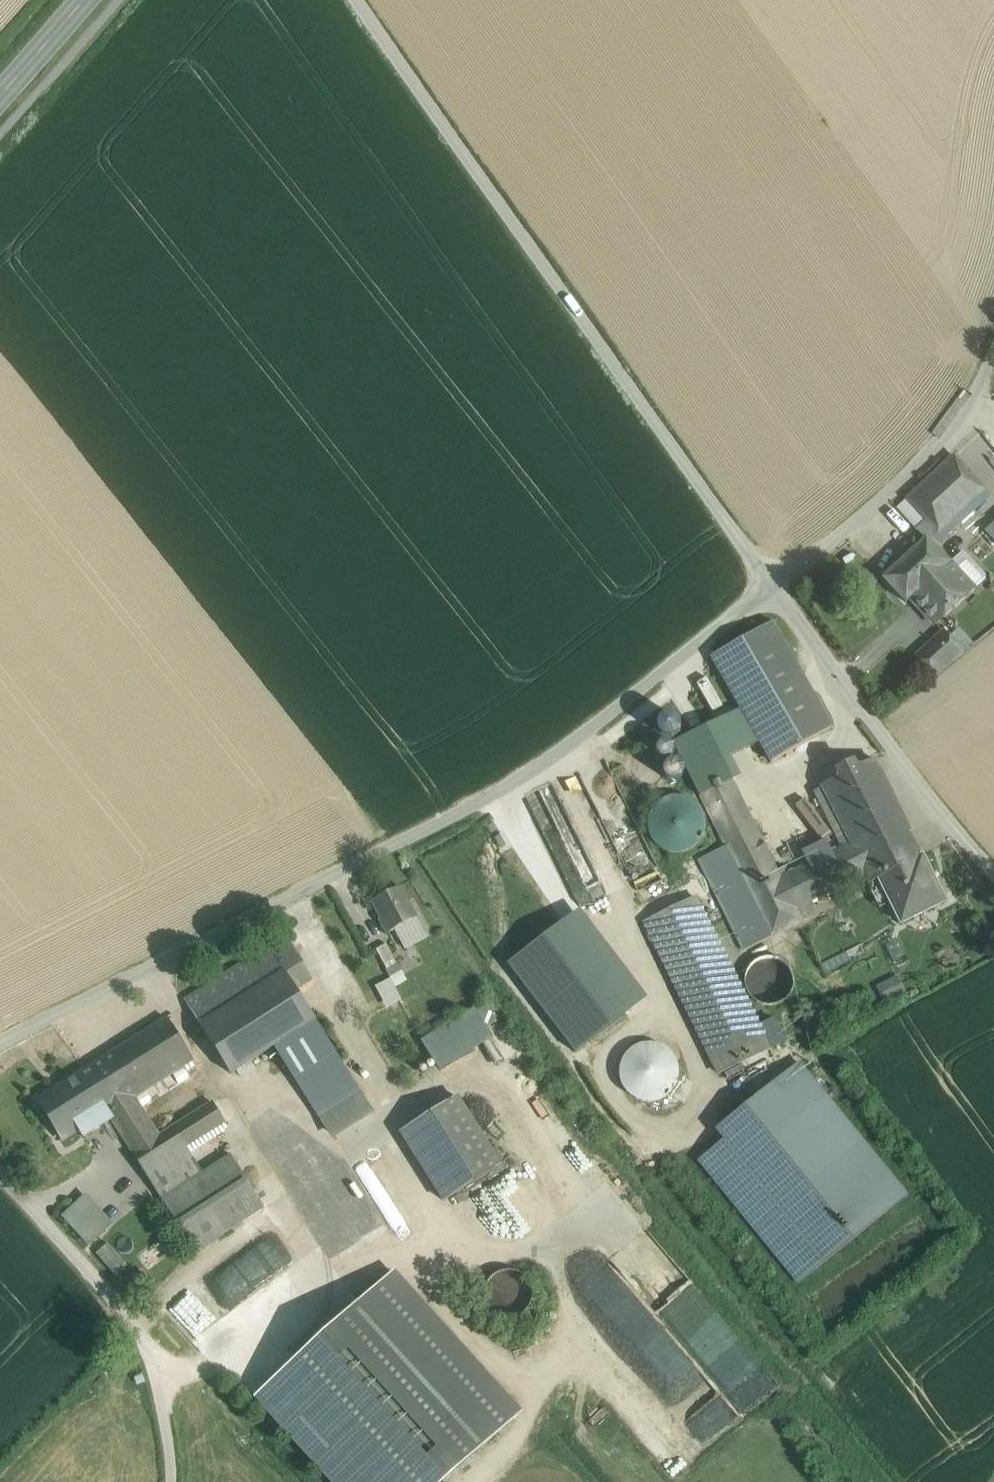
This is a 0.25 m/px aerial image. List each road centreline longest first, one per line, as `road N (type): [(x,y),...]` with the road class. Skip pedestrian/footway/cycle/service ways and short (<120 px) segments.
road 1 (unclassified): [(774,588),(510,785),(0,1047)]
road 2 (unclassified): [(774,588),(352,0)]
road 3 (unclassified): [(0,1172),(135,1323),(171,1481)]
road 4 (unclassified): [(993,876),(973,858),(774,588)]
road 5 (unclassified): [(993,351),(923,461),(774,588)]
road 6 (secondary): [(0,94),(81,0)]

